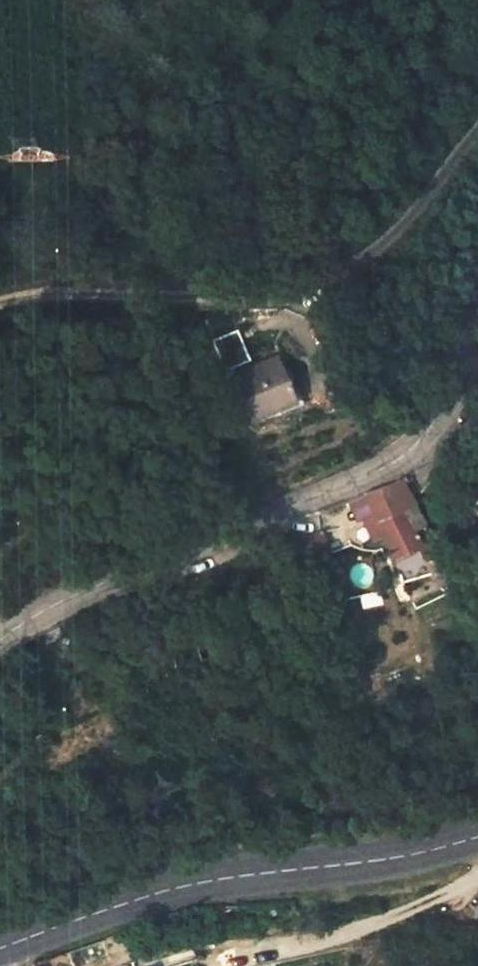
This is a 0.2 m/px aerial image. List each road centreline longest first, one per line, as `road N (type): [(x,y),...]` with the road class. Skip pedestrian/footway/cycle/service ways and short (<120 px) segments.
road 1 (unclassified): [(477,312),(460,371),(408,445),(41,612),(0,640)]
road 2 (track): [(0,296),(29,282),(107,281),(234,300),(299,289),(380,227),(477,124)]
road 3 (secondary): [(477,826),(406,849),(241,873),(89,912),(0,947)]

